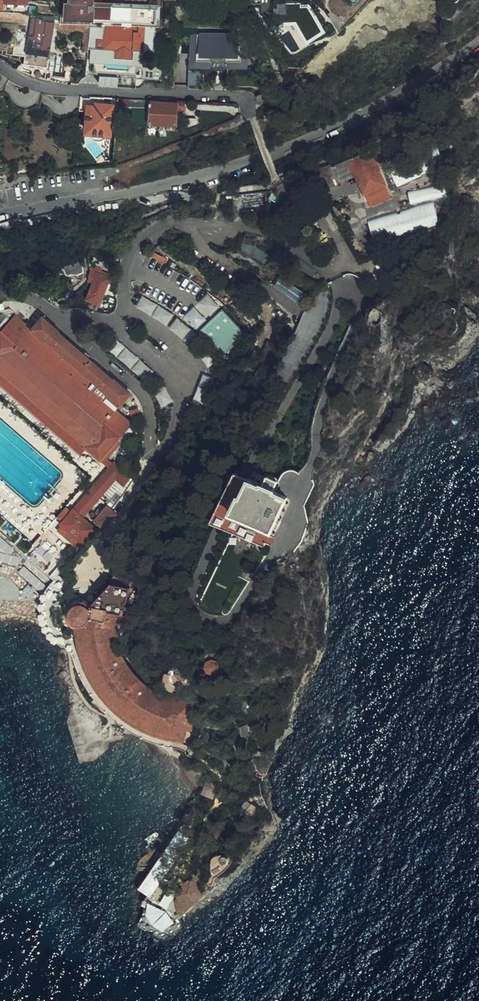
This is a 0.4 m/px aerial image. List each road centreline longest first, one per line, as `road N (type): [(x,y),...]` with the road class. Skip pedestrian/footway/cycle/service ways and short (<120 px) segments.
road 1 (residential): [(0,217),(272,154),(367,112),(478,41)]
road 2 (track): [(82,200),(93,181),(249,112)]

